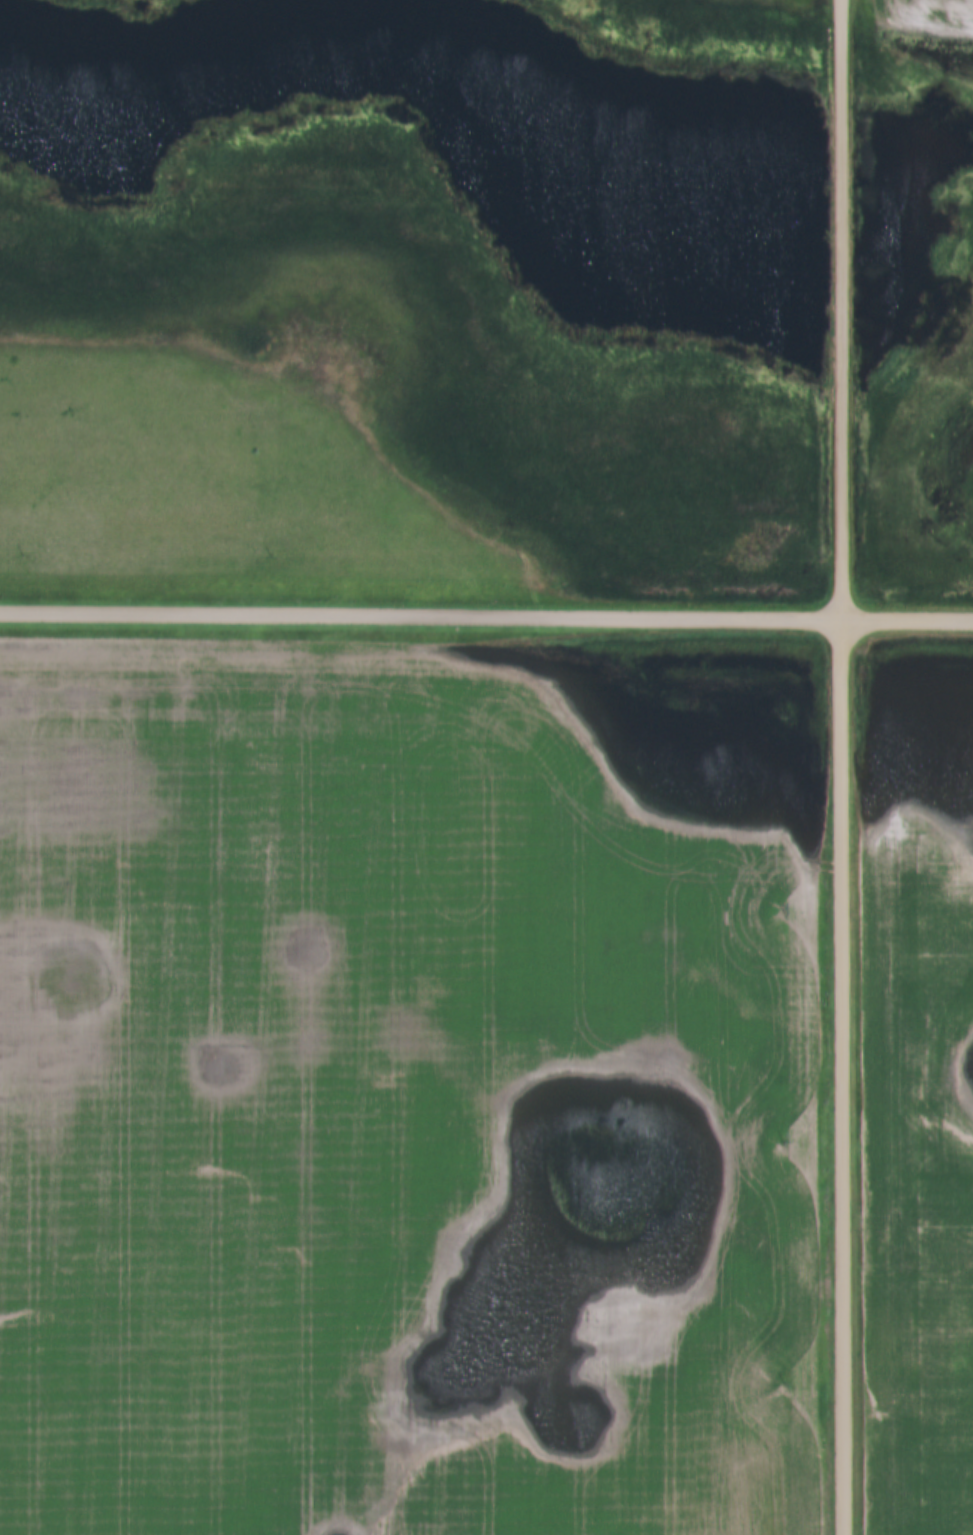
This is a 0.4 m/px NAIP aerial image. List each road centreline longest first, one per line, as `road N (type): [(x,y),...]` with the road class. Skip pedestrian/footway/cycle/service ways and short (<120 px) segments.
road 1 (residential): [(841,0),(843,1534)]
road 2 (residential): [(0,615),(972,623)]

